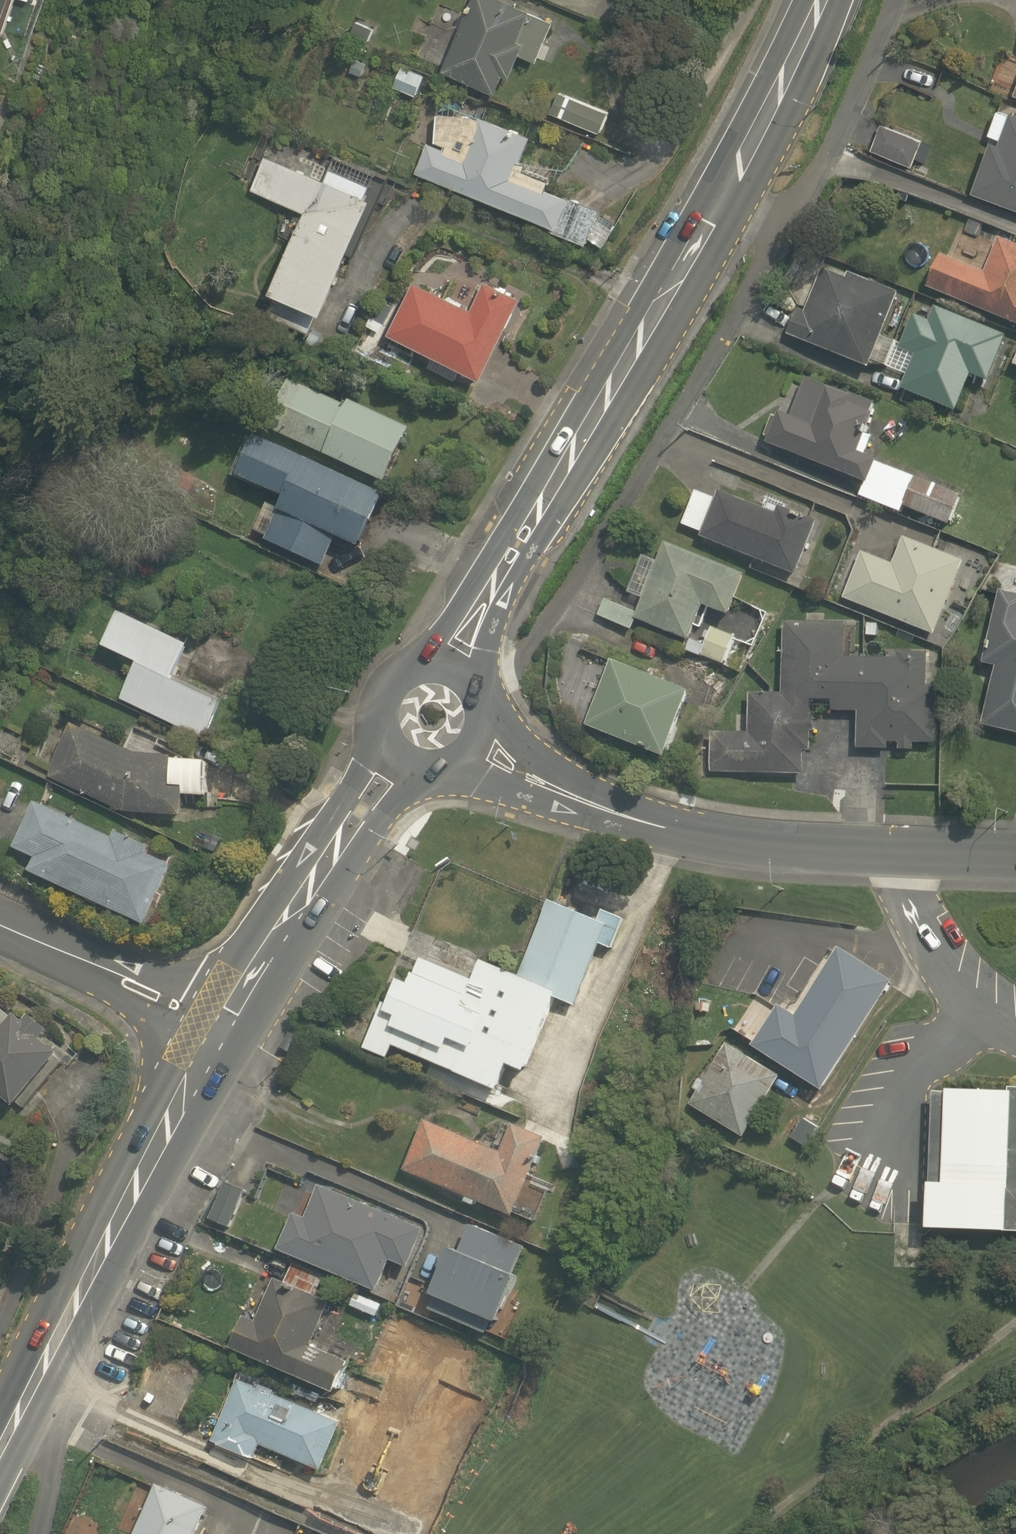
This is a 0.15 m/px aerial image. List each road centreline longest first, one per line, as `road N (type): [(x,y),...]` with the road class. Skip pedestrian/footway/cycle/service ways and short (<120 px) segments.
road 1 (secondary): [(453,661),(697,253),(824,0)]
road 2 (tertiary): [(483,750),(567,792),(690,835),(1015,856)]
road 3 (secondary): [(0,1456),(223,1027)]
road 4 (secondary): [(223,1027),(396,761)]
road 5 (residential): [(223,1027),(0,926)]
road 6 (secondary): [(396,761),(376,723),(381,695),(410,664),(453,661)]

